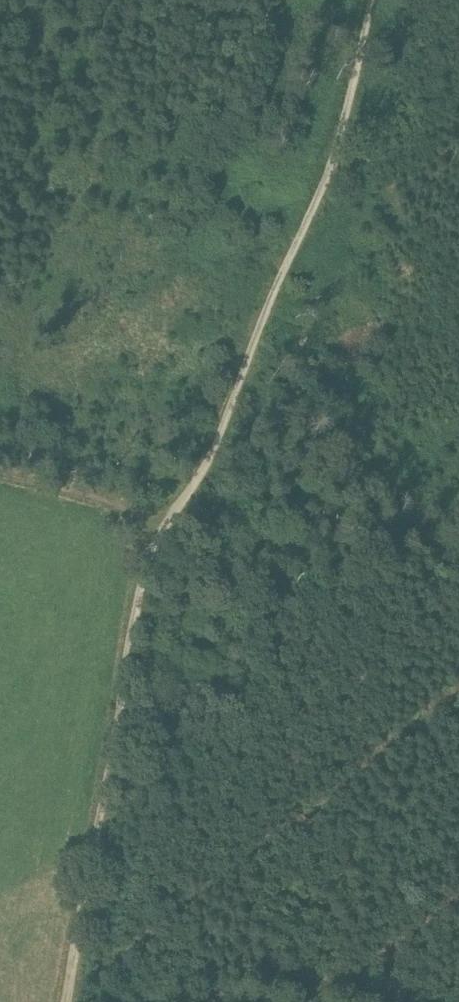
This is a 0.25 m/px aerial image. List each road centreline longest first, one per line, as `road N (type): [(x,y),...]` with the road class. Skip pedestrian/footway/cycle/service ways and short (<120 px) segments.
road 1 (track): [(65,1001),(142,567),(259,378),(323,213),(369,0)]
road 2 (track): [(175,503),(0,468)]

